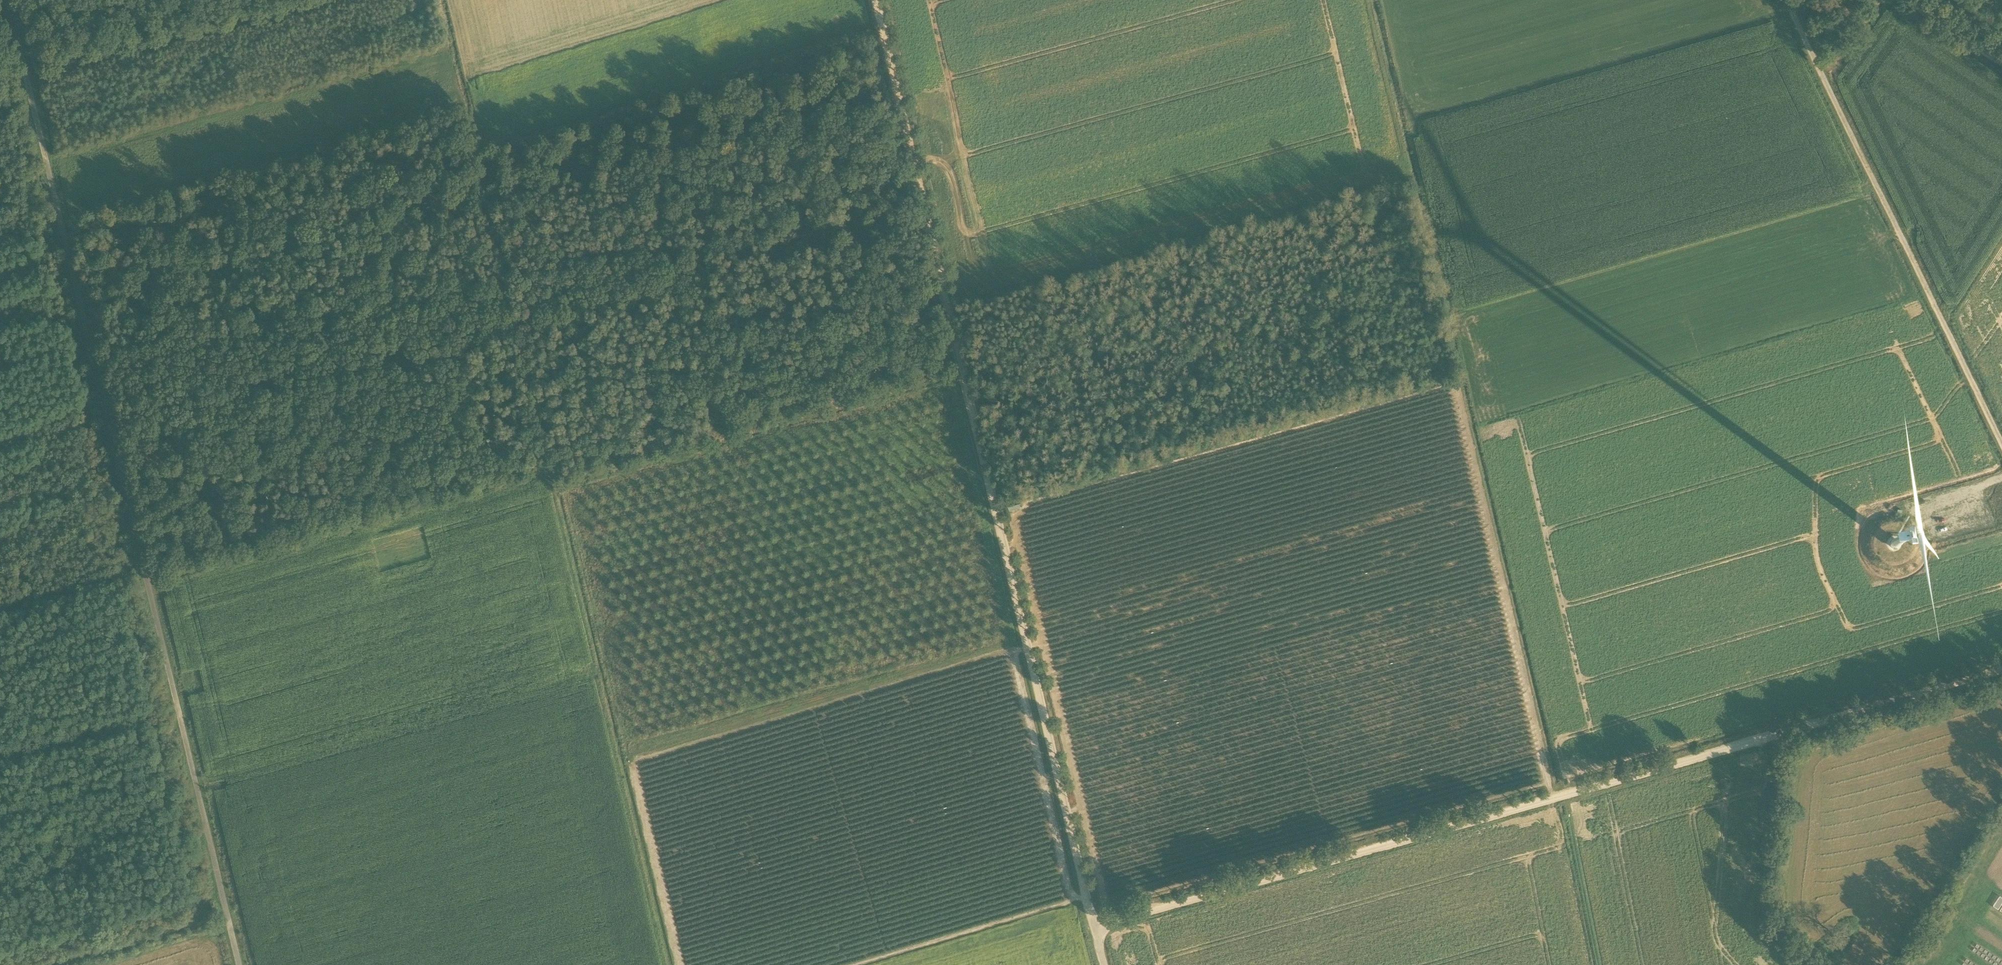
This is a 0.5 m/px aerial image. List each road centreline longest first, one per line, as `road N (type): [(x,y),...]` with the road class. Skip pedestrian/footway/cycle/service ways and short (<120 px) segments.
road 1 (unclassified): [(239,964),(6,0)]
road 2 (track): [(875,0),(1094,927)]
road 3 (track): [(1094,927),(2001,669)]
road 4 (track): [(1785,0),(2001,445)]

